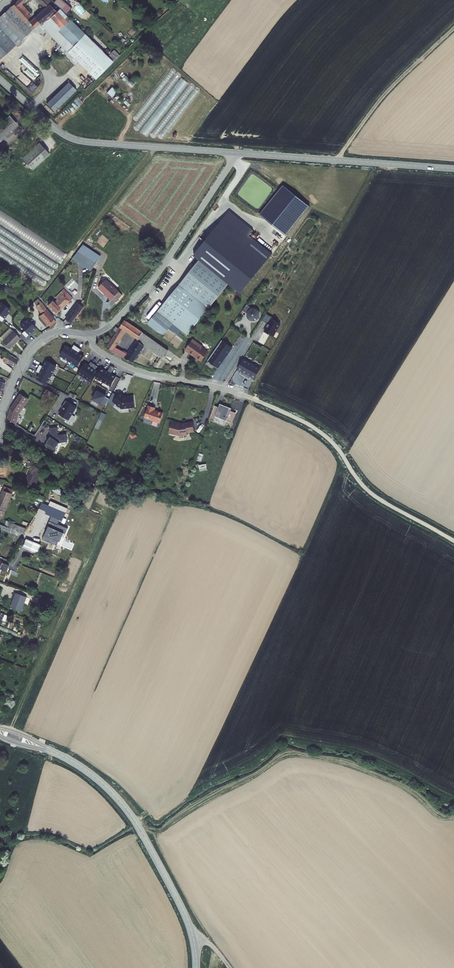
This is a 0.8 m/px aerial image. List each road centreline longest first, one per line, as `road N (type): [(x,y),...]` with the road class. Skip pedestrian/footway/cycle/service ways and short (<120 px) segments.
road 1 (tertiary): [(238,153),(72,139),(0,79)]
road 2 (unclassified): [(249,397),(323,434),(374,495),(453,541)]
road 3 (residential): [(238,153),(156,278),(111,325),(91,334)]
road 4 (tertiary): [(453,169),(238,153)]
road 5 (residential): [(249,397),(136,370),(96,349),(91,334)]
road 6 (track): [(337,160),(398,79),(453,29)]
road 7 (tertiary): [(0,732),(77,765),(138,826)]
road 8 (tertiary): [(196,967),(188,922),(138,826)]
road 9 (residential): [(91,334),(42,337),(1,415)]

